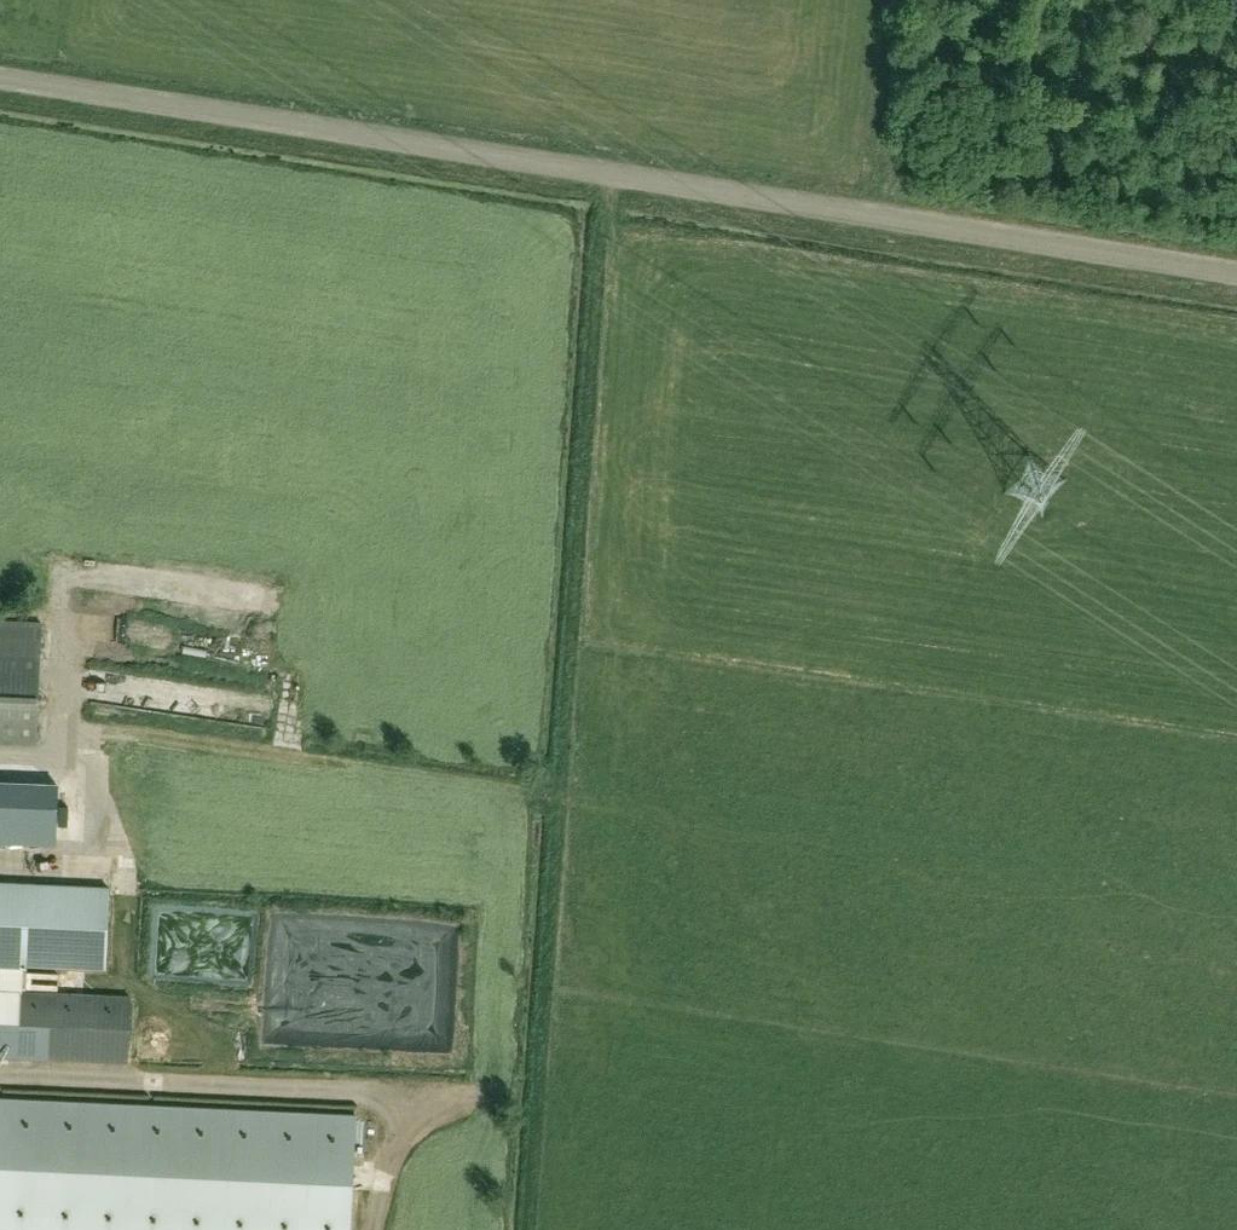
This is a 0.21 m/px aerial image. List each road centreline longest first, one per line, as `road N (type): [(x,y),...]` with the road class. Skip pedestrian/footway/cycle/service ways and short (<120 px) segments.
road 1 (unclassified): [(1236,273),(0,78)]

